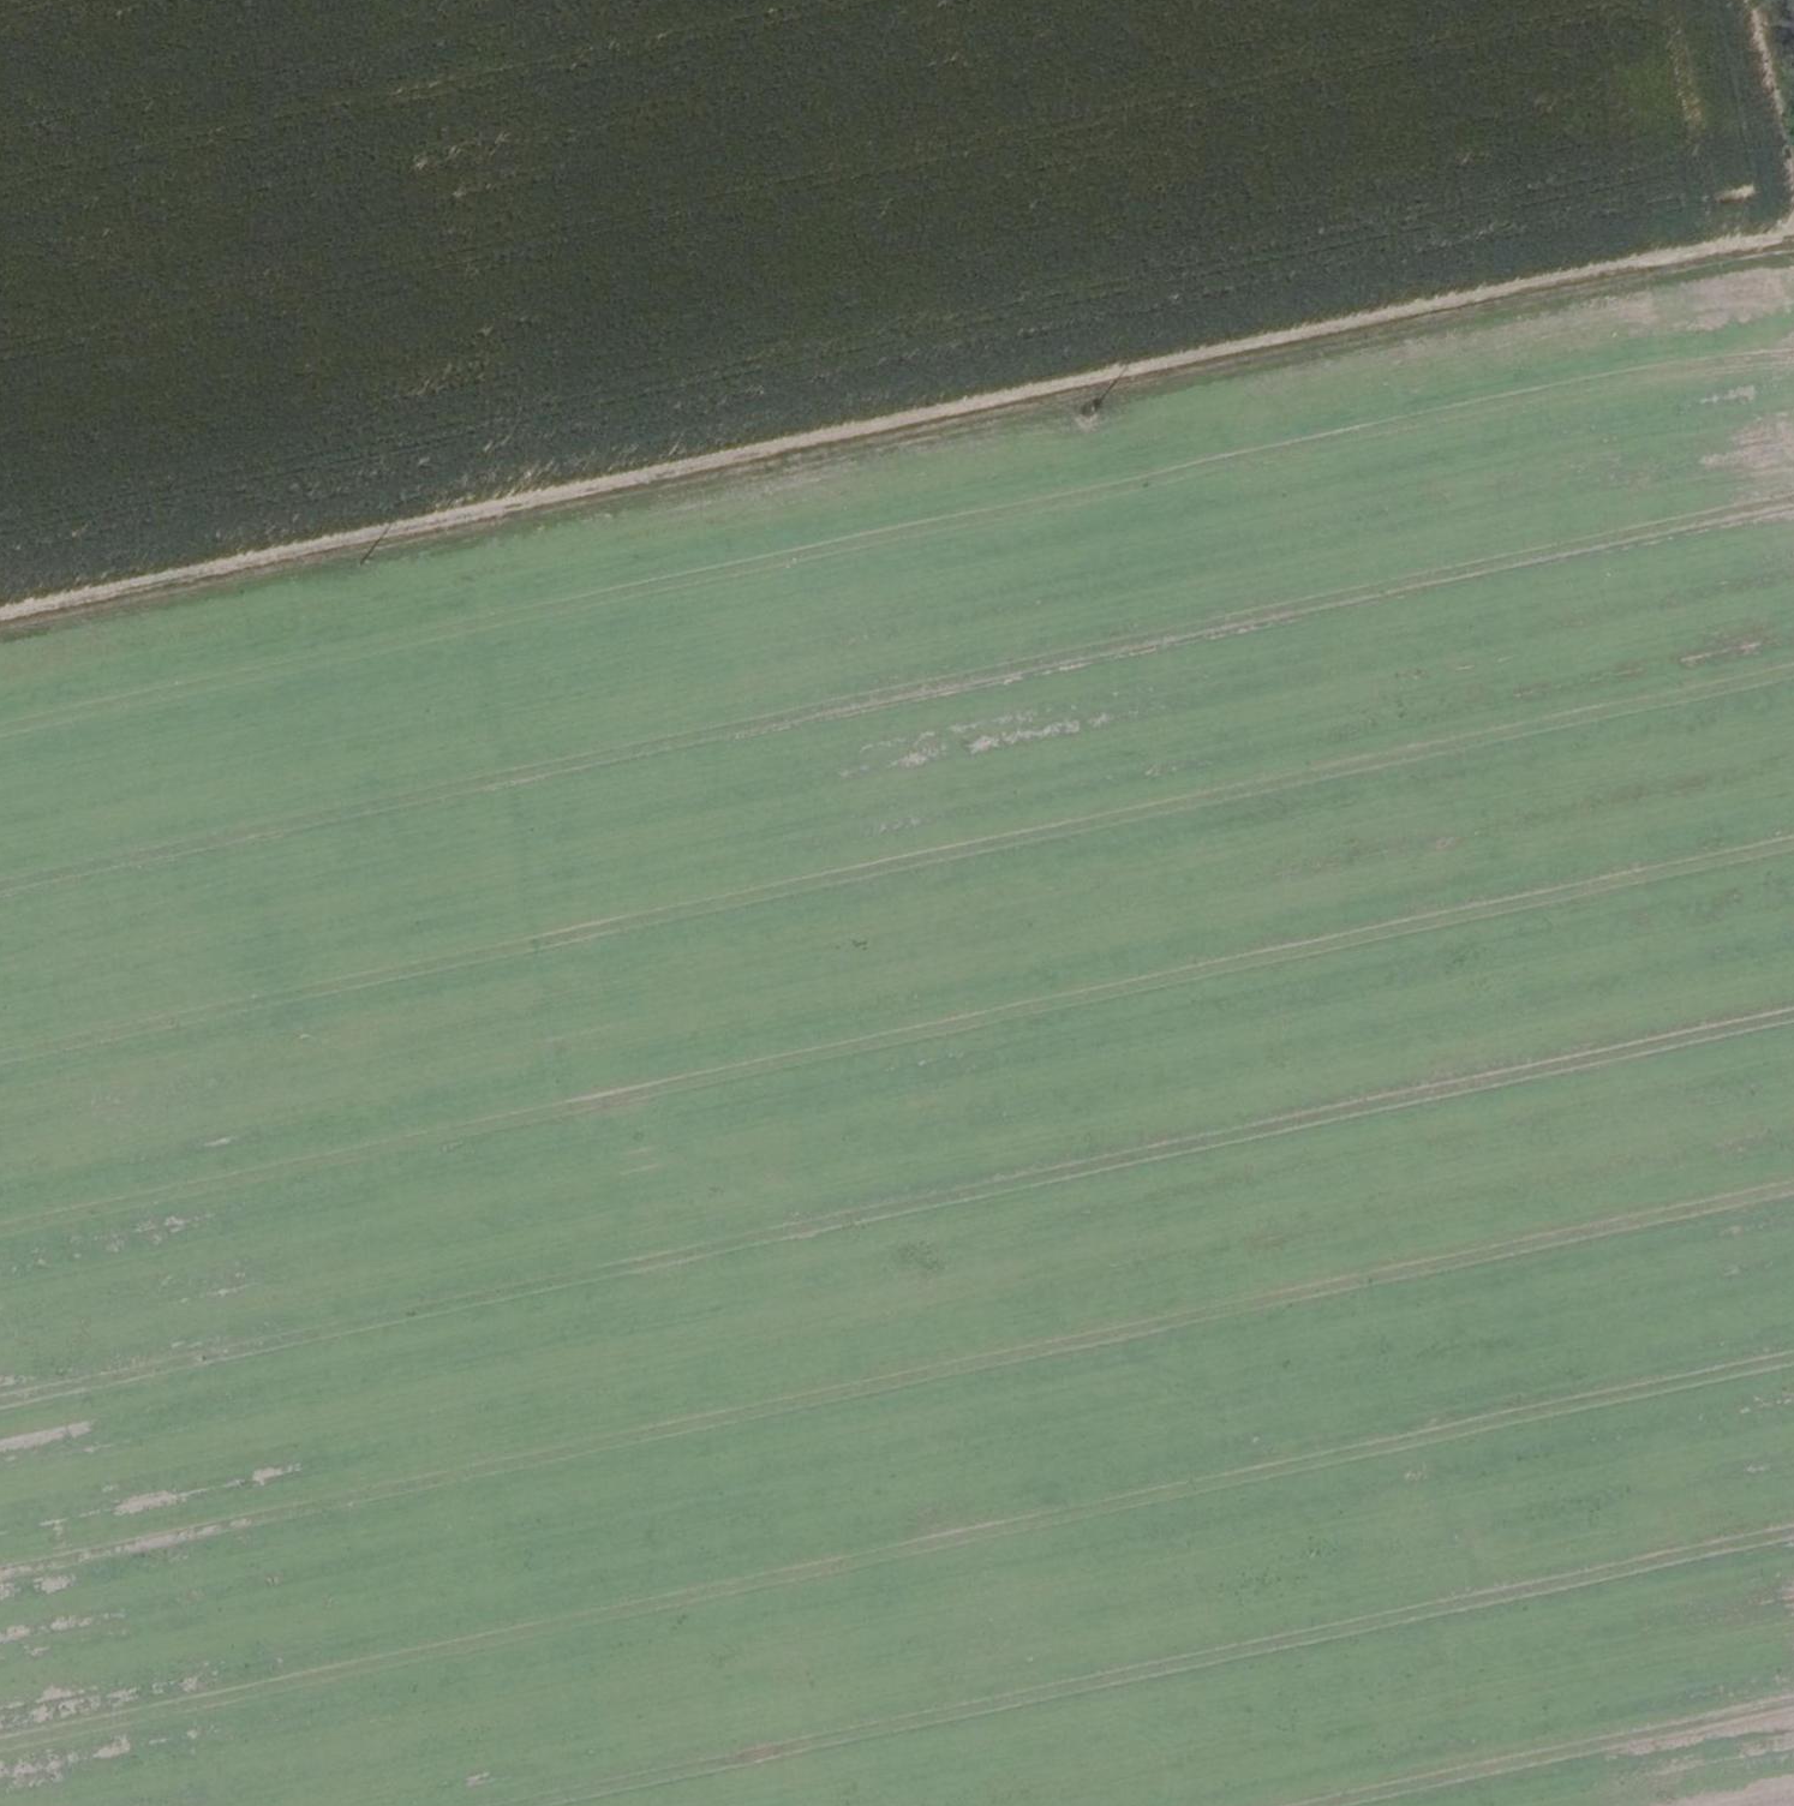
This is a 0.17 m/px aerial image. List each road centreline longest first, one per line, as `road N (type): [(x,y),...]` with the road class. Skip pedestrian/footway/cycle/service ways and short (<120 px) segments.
road 1 (track): [(1793,249),(1701,259),(0,624)]

